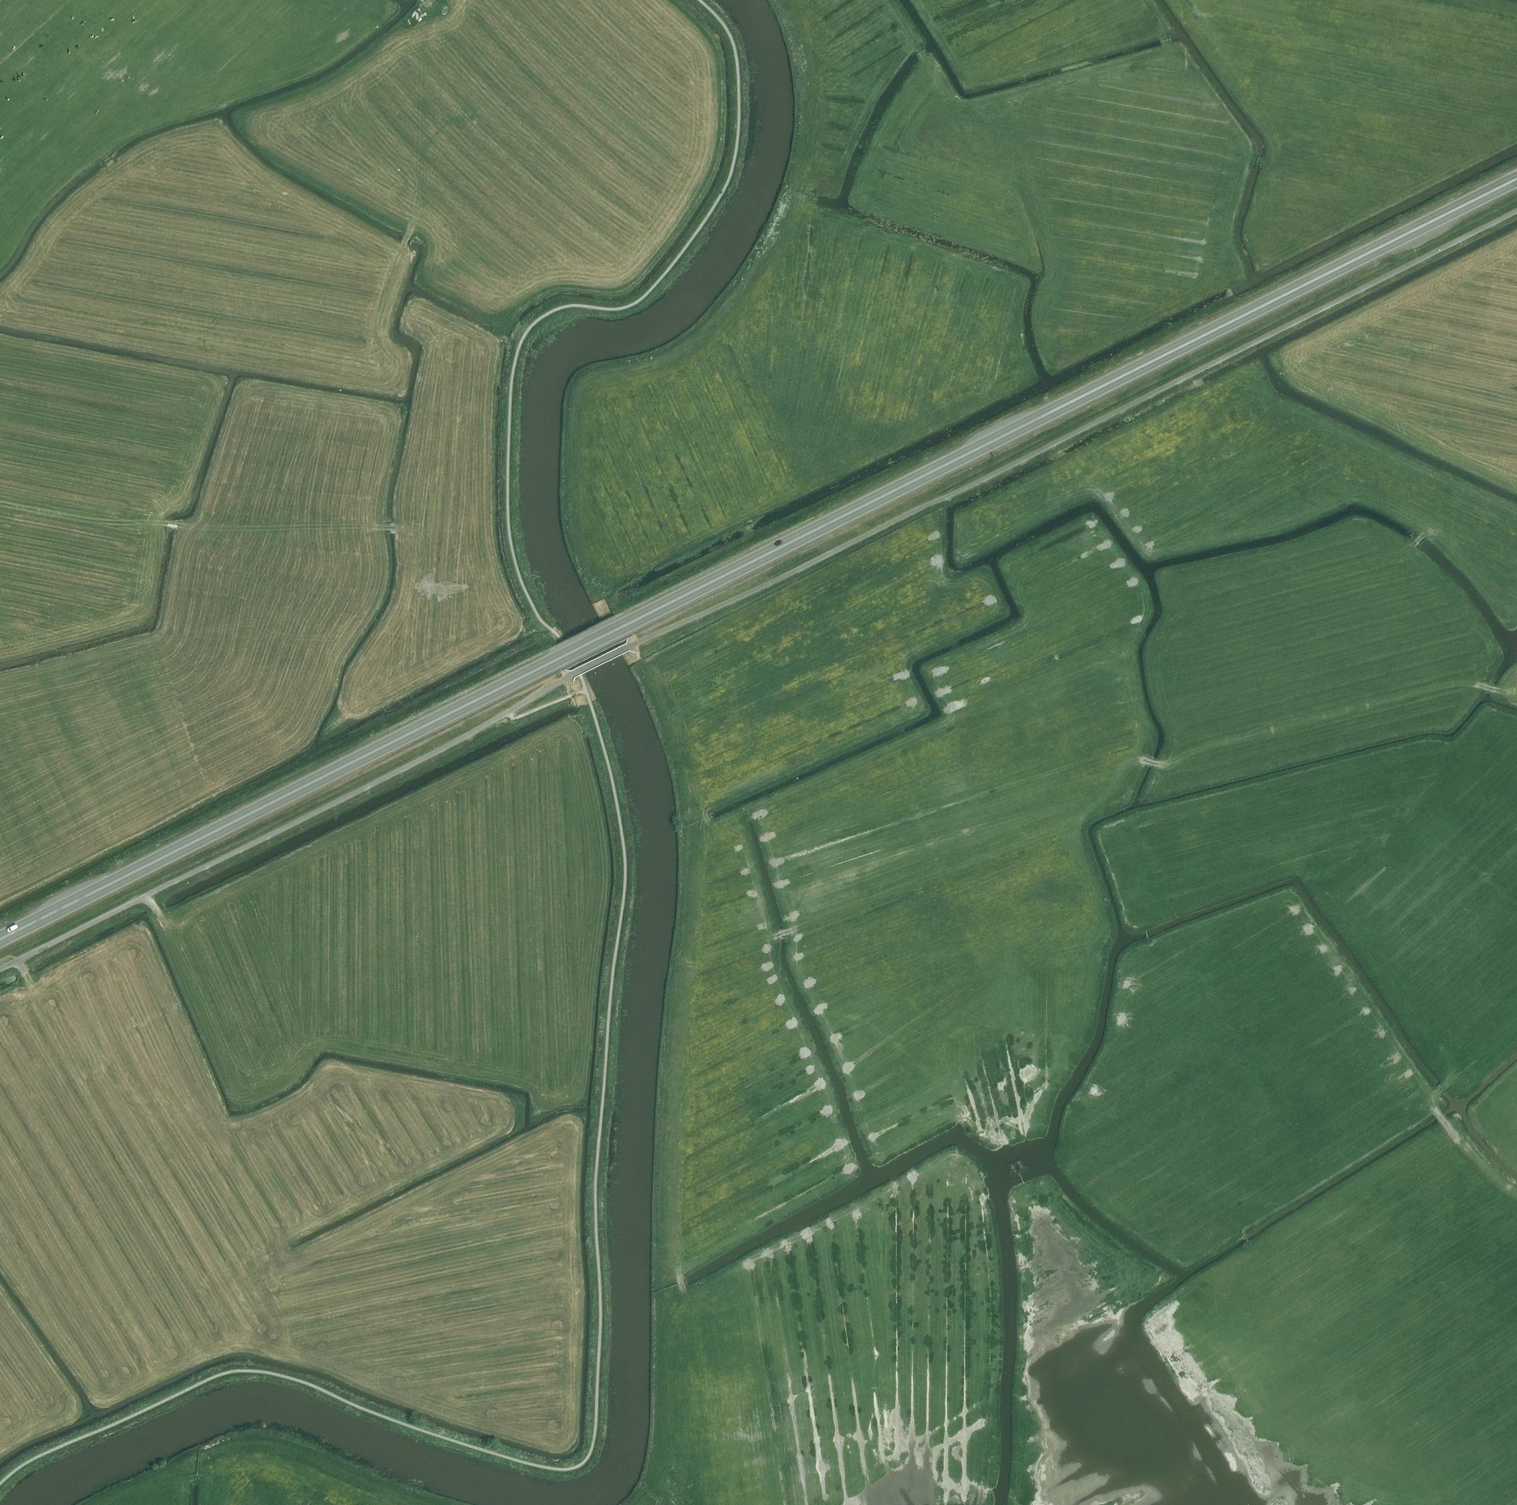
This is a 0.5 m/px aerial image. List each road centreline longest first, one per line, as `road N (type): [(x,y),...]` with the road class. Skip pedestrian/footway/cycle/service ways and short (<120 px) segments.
road 1 (trunk): [(0,939),(1516,179)]
road 2 (unclassified): [(0,969),(145,896)]

